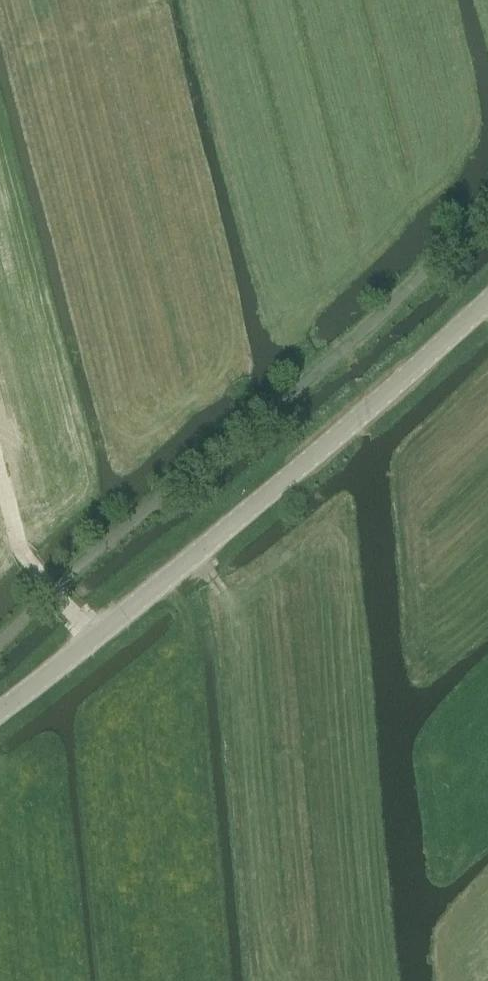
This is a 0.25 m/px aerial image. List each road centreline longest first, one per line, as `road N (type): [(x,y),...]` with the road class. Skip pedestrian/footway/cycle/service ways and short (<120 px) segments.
road 1 (unclassified): [(0,644),(133,521),(322,370),(487,201)]
road 2 (unclassified): [(0,711),(391,392),(487,300)]
road 3 (track): [(51,591),(27,564),(0,463)]

